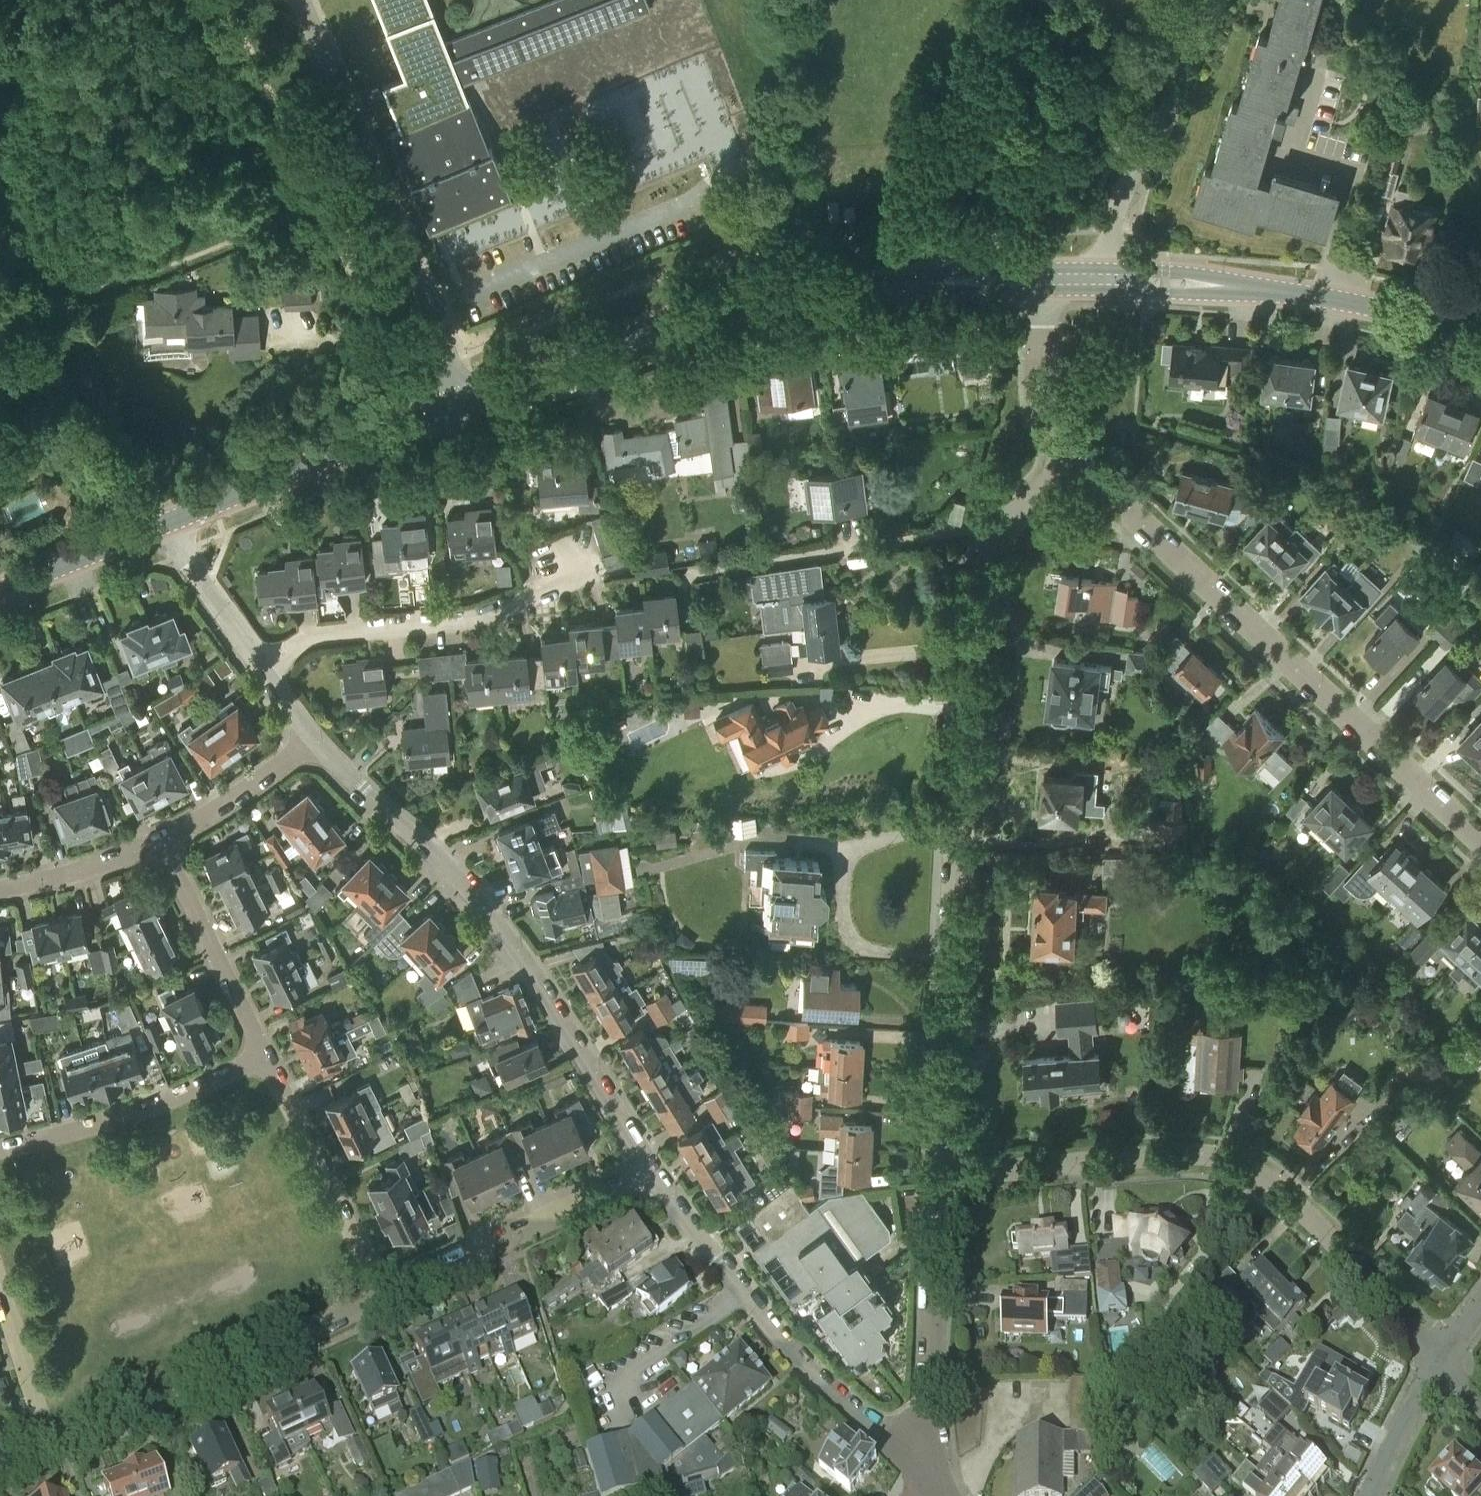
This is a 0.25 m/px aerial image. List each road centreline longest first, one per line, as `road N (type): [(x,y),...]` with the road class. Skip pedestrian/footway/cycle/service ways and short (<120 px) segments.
road 1 (residential): [(937,1175),(958,822),(984,577),(997,533),(1073,465)]
road 2 (residential): [(1437,1364),(1264,1178),(1232,1163),(1203,1157),(937,1175)]
road 3 (residential): [(653,1176),(534,976),(460,881),(313,737)]
road 4 (residential): [(1480,848),(1073,465)]
road 5 (residential): [(926,1486),(740,1292),(653,1176)]
road 6 (secondary): [(467,403),(723,301),(846,284)]
road 7 (residential): [(49,1439),(147,1405),(383,1300)]
road 8 (residential): [(265,673),(306,638),(473,621),(542,594),(563,572)]
road 9 (secondary): [(170,523),(467,403)]
road 10 (residential): [(926,1486),(937,1175)]
road 11 (residential): [(383,1300),(653,1176)]
road 12 (residential): [(1094,269),(1201,0)]
road 13 (residential): [(0,1147),(270,1057)]
road 14 (residential): [(383,1300),(270,1057)]
road 15 (residential): [(270,1057),(167,837)]
road 16 (track): [(415,424),(317,207)]
road 17 (residential): [(467,403),(378,189)]
road 18 (track): [(317,207),(228,0)]
road 19 (secondary): [(1480,343),(1277,287)]
road 20 (unclassified): [(378,189),(300,0)]
road 21 (secondary): [(846,284),(1041,291)]
road 22 (secondary): [(1040,269),(846,284)]
road 23 (secondary): [(1093,291),(1234,295),(1277,287)]
road 24 (secondary): [(1277,287),(1094,269)]
road 25 (secondary): [(0,592),(170,523)]
road 26 (residential): [(1073,465),(1059,443),(1042,368),(1041,291)]
road 27 (residential): [(265,673),(198,579),(170,523)]
road 28 (residential): [(167,837),(313,737)]
road 29 (residential): [(0,889),(67,876),(167,837)]
road 30 (residential): [(49,1439),(0,1286)]
road 31 (residential): [(1373,1495),(1437,1364)]

